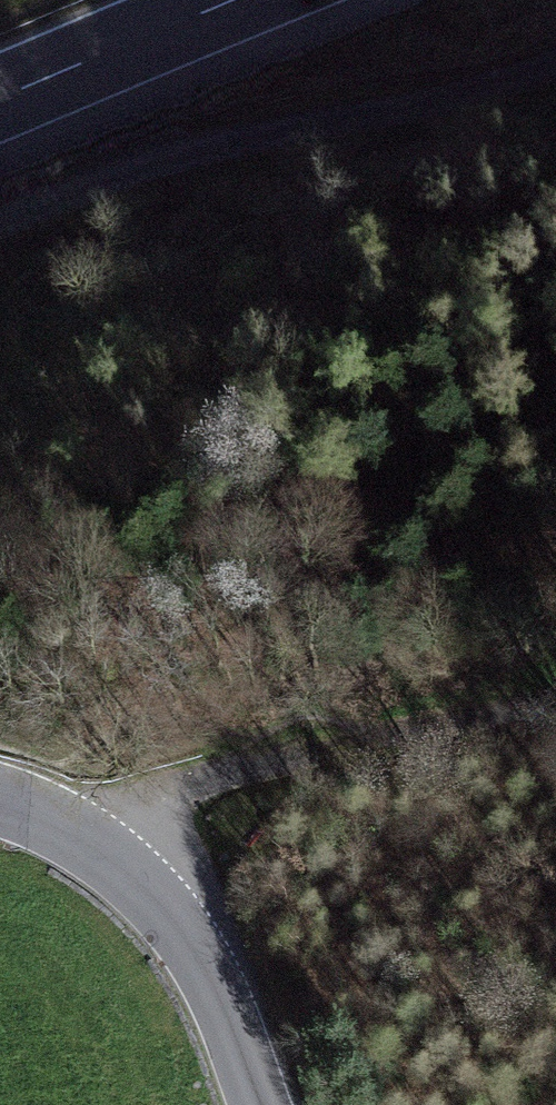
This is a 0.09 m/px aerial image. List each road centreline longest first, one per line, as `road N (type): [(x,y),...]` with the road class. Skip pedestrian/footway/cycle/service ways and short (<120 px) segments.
road 1 (track): [(555,90),(487,119),(180,171),(0,245)]
road 2 (track): [(75,832),(322,754),(555,722)]
road 3 (tertiary): [(260,1104),(199,956),(151,893),(75,832),(0,799)]
road 4 (motorway): [(0,99),(239,0)]

